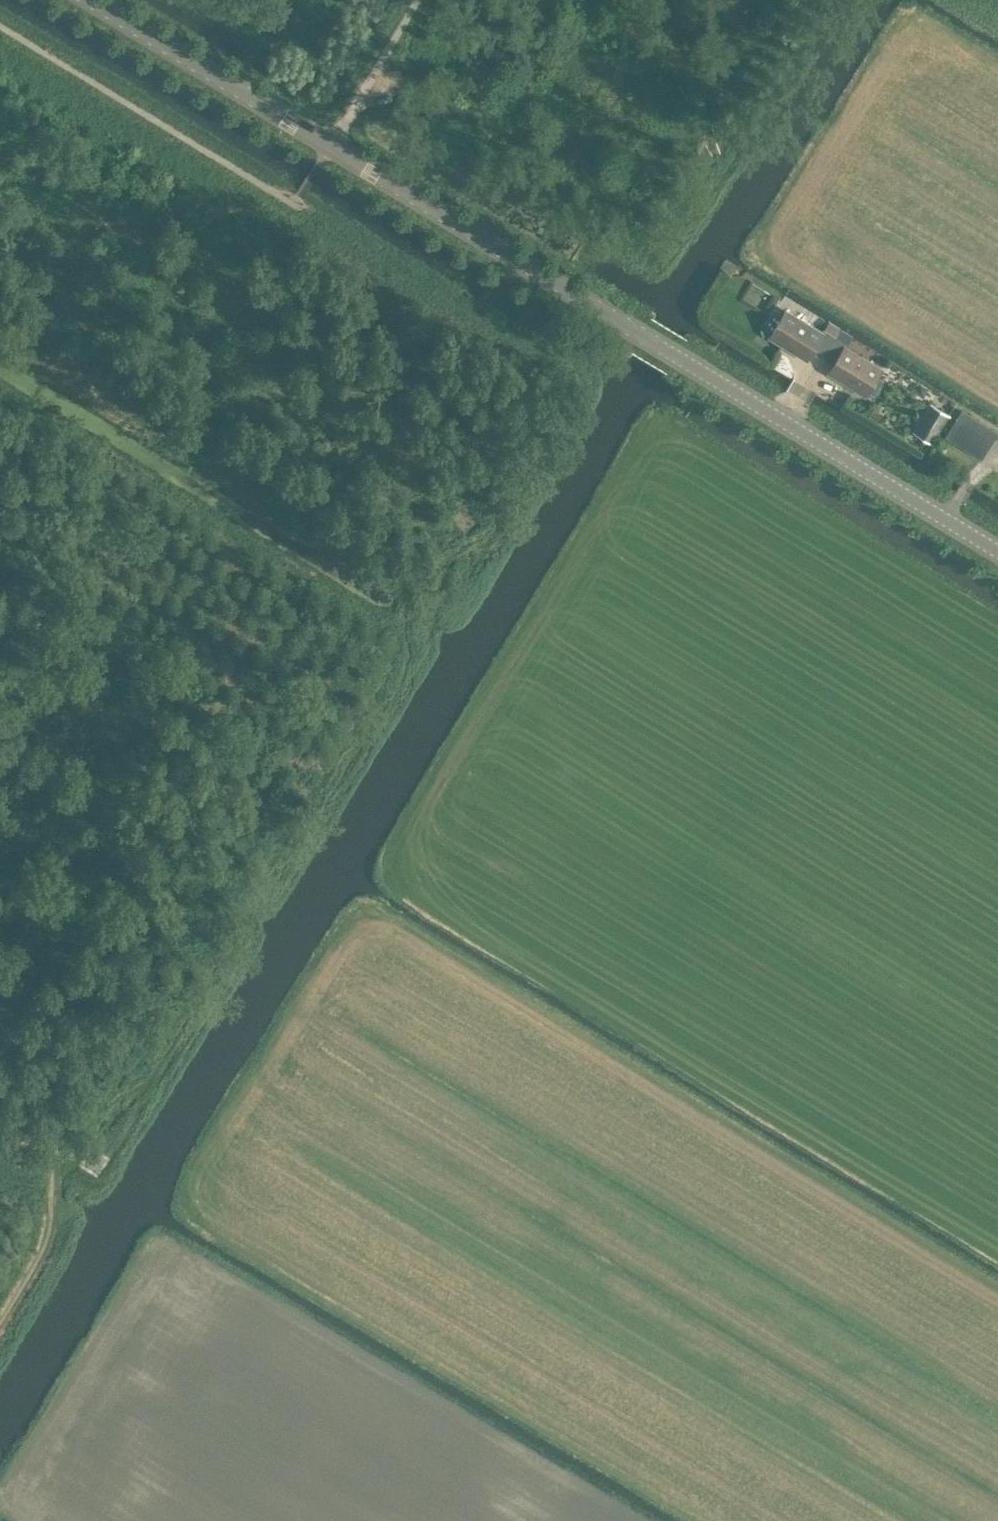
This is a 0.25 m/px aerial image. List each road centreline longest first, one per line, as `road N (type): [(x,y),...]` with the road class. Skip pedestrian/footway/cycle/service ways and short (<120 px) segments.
road 1 (tertiary): [(997,550),(97,0)]

